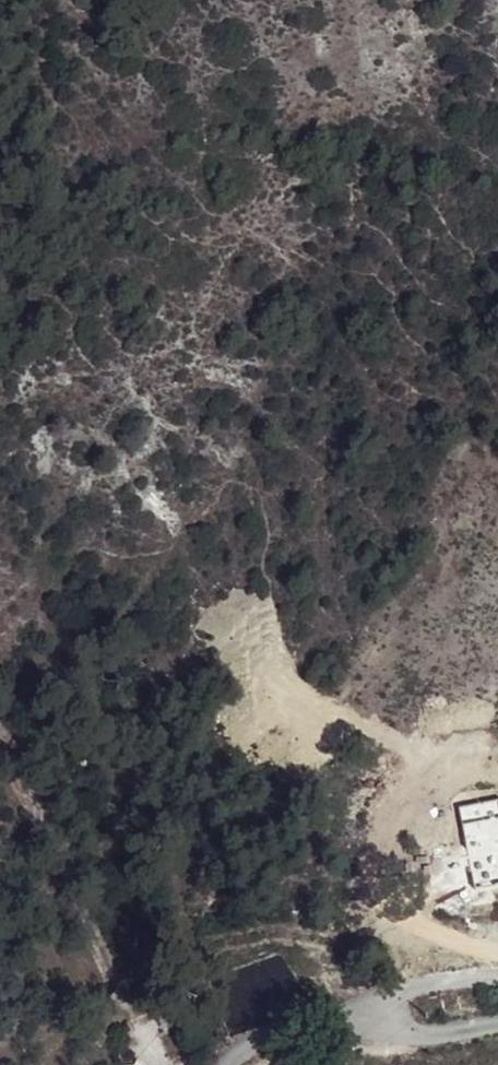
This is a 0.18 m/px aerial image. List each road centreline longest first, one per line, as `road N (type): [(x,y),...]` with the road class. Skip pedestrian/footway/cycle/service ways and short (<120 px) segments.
road 1 (track): [(225,1064),(249,1045),(326,1020),(436,1019),(497,1008)]

